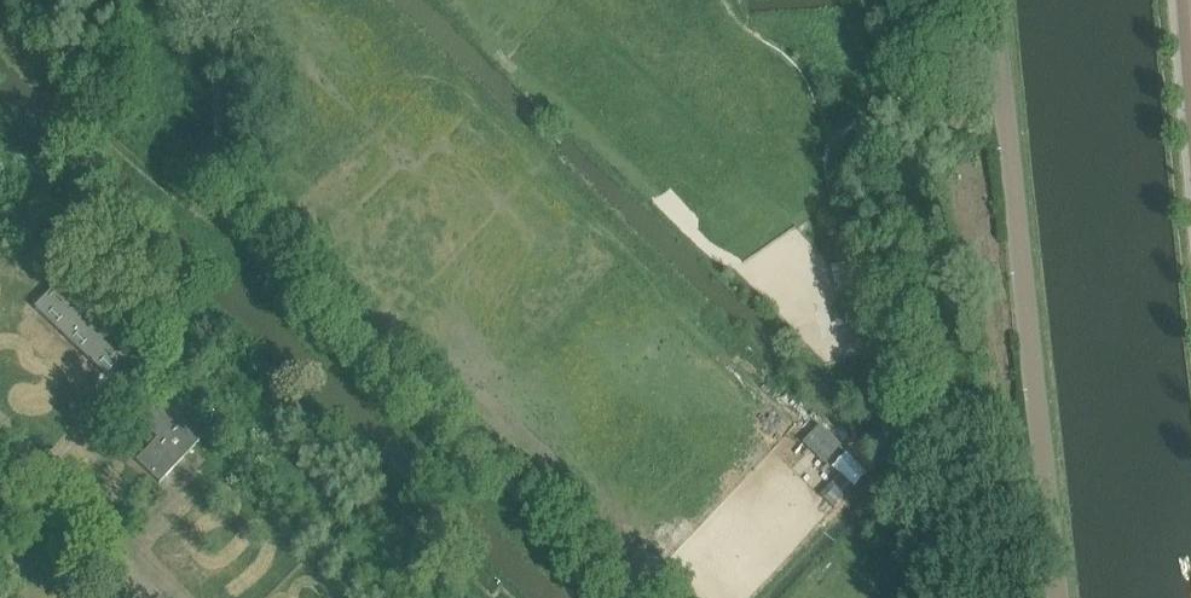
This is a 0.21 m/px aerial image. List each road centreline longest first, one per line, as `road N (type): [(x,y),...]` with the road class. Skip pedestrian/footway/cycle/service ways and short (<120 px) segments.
road 1 (unclassified): [(1053,597),(993,0)]

